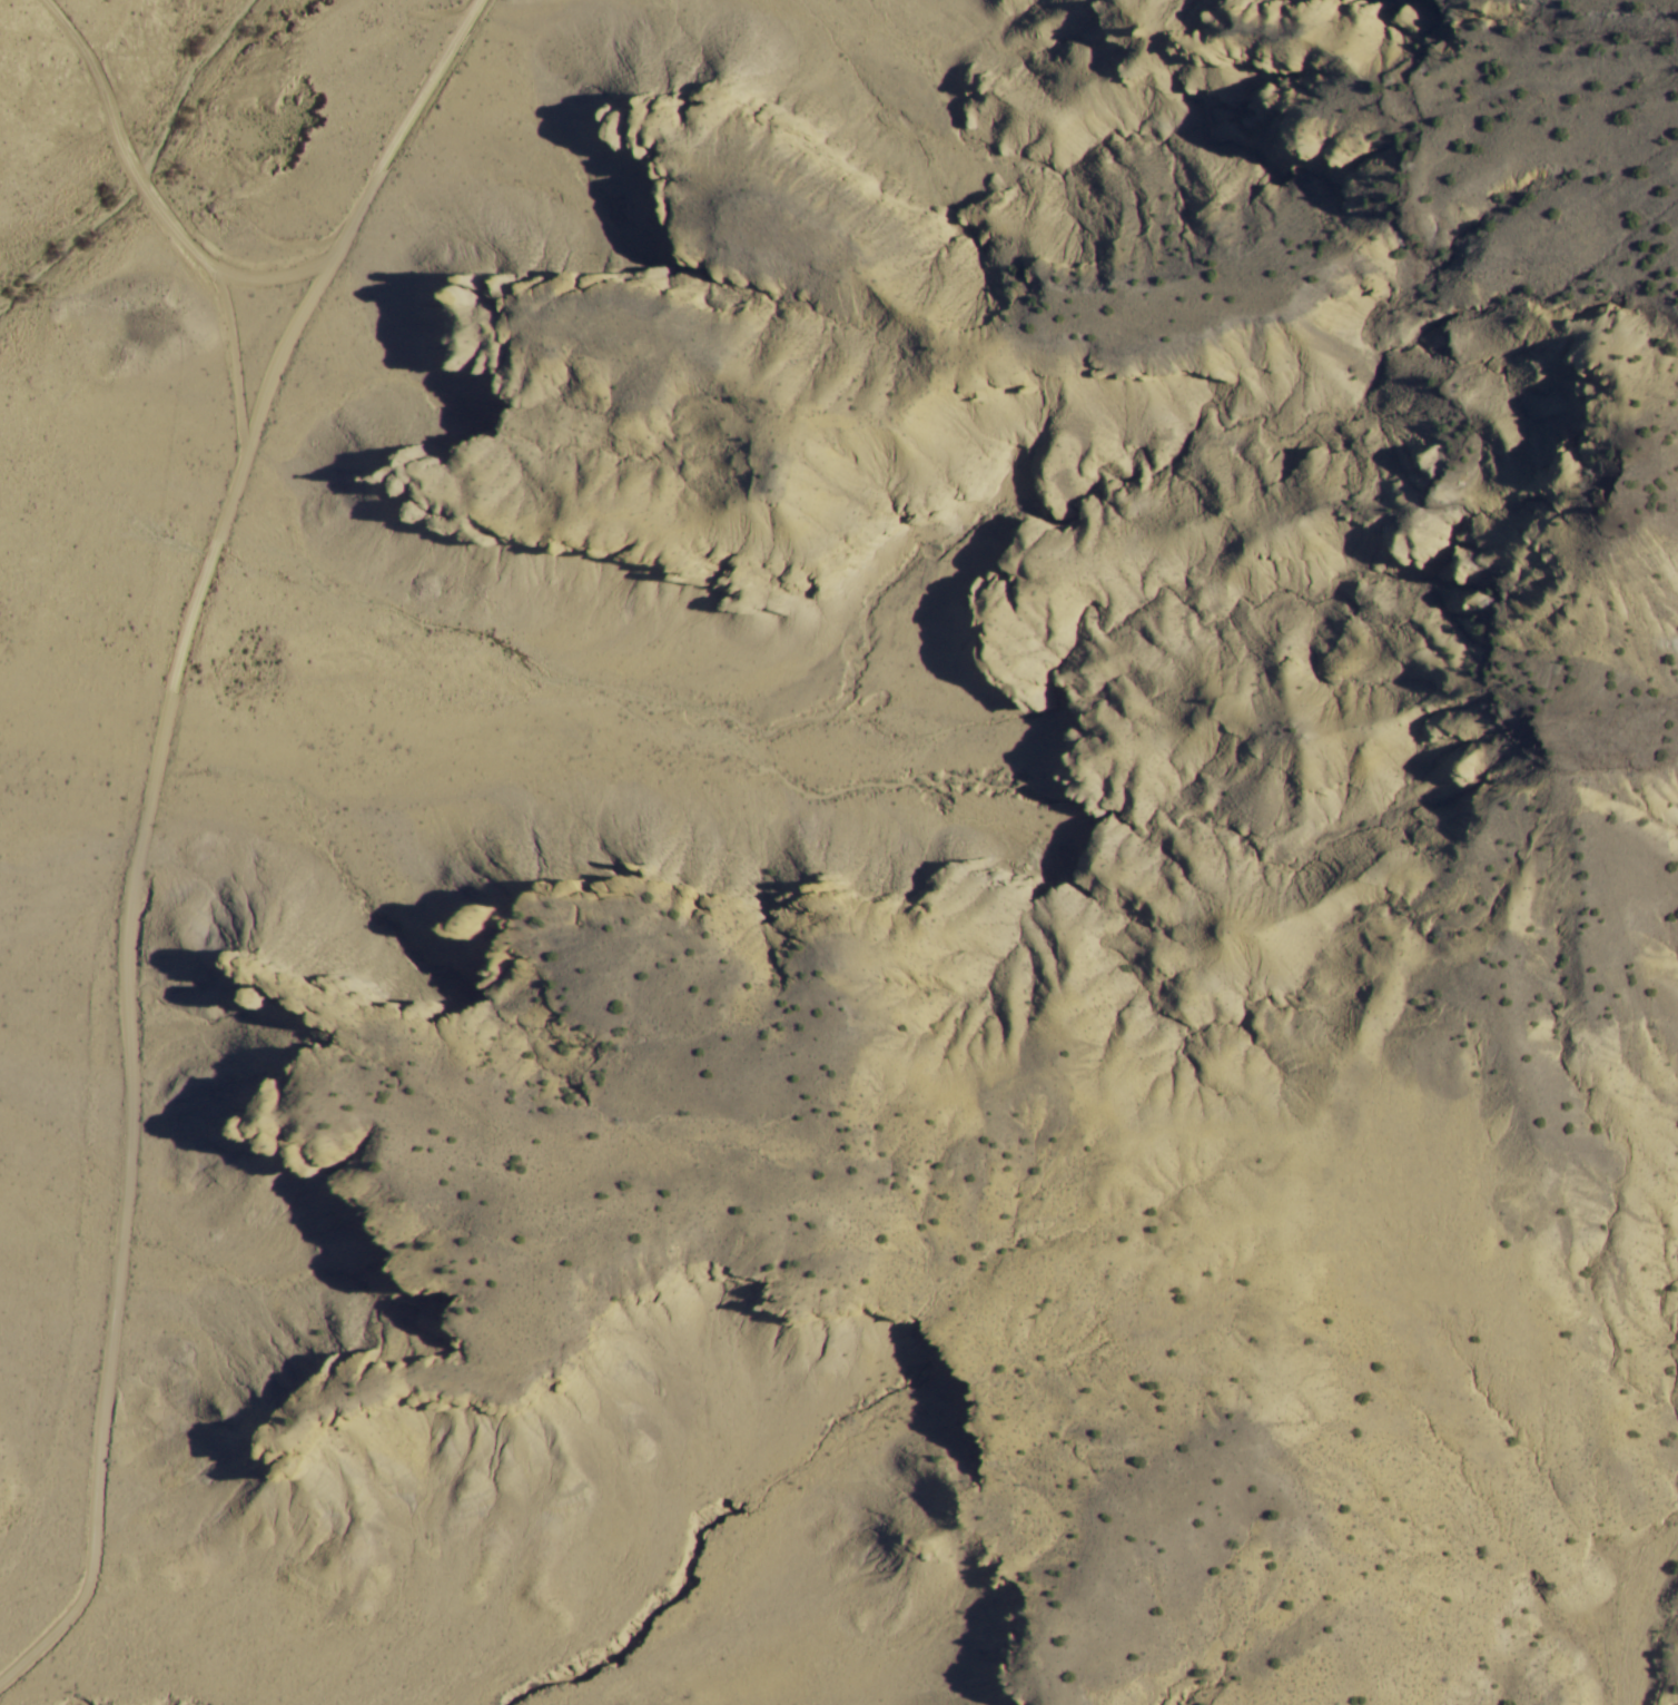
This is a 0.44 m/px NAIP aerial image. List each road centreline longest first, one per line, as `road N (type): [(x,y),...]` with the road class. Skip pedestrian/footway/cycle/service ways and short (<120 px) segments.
road 1 (residential): [(485,0),(272,367),(178,662),(130,936),(119,1363),(93,1595),(0,1679)]
road 2 (residential): [(43,0),(86,61),(161,208),(210,270),(276,278),(329,258)]
road 3 (residential): [(210,270),(225,322),(239,466)]

